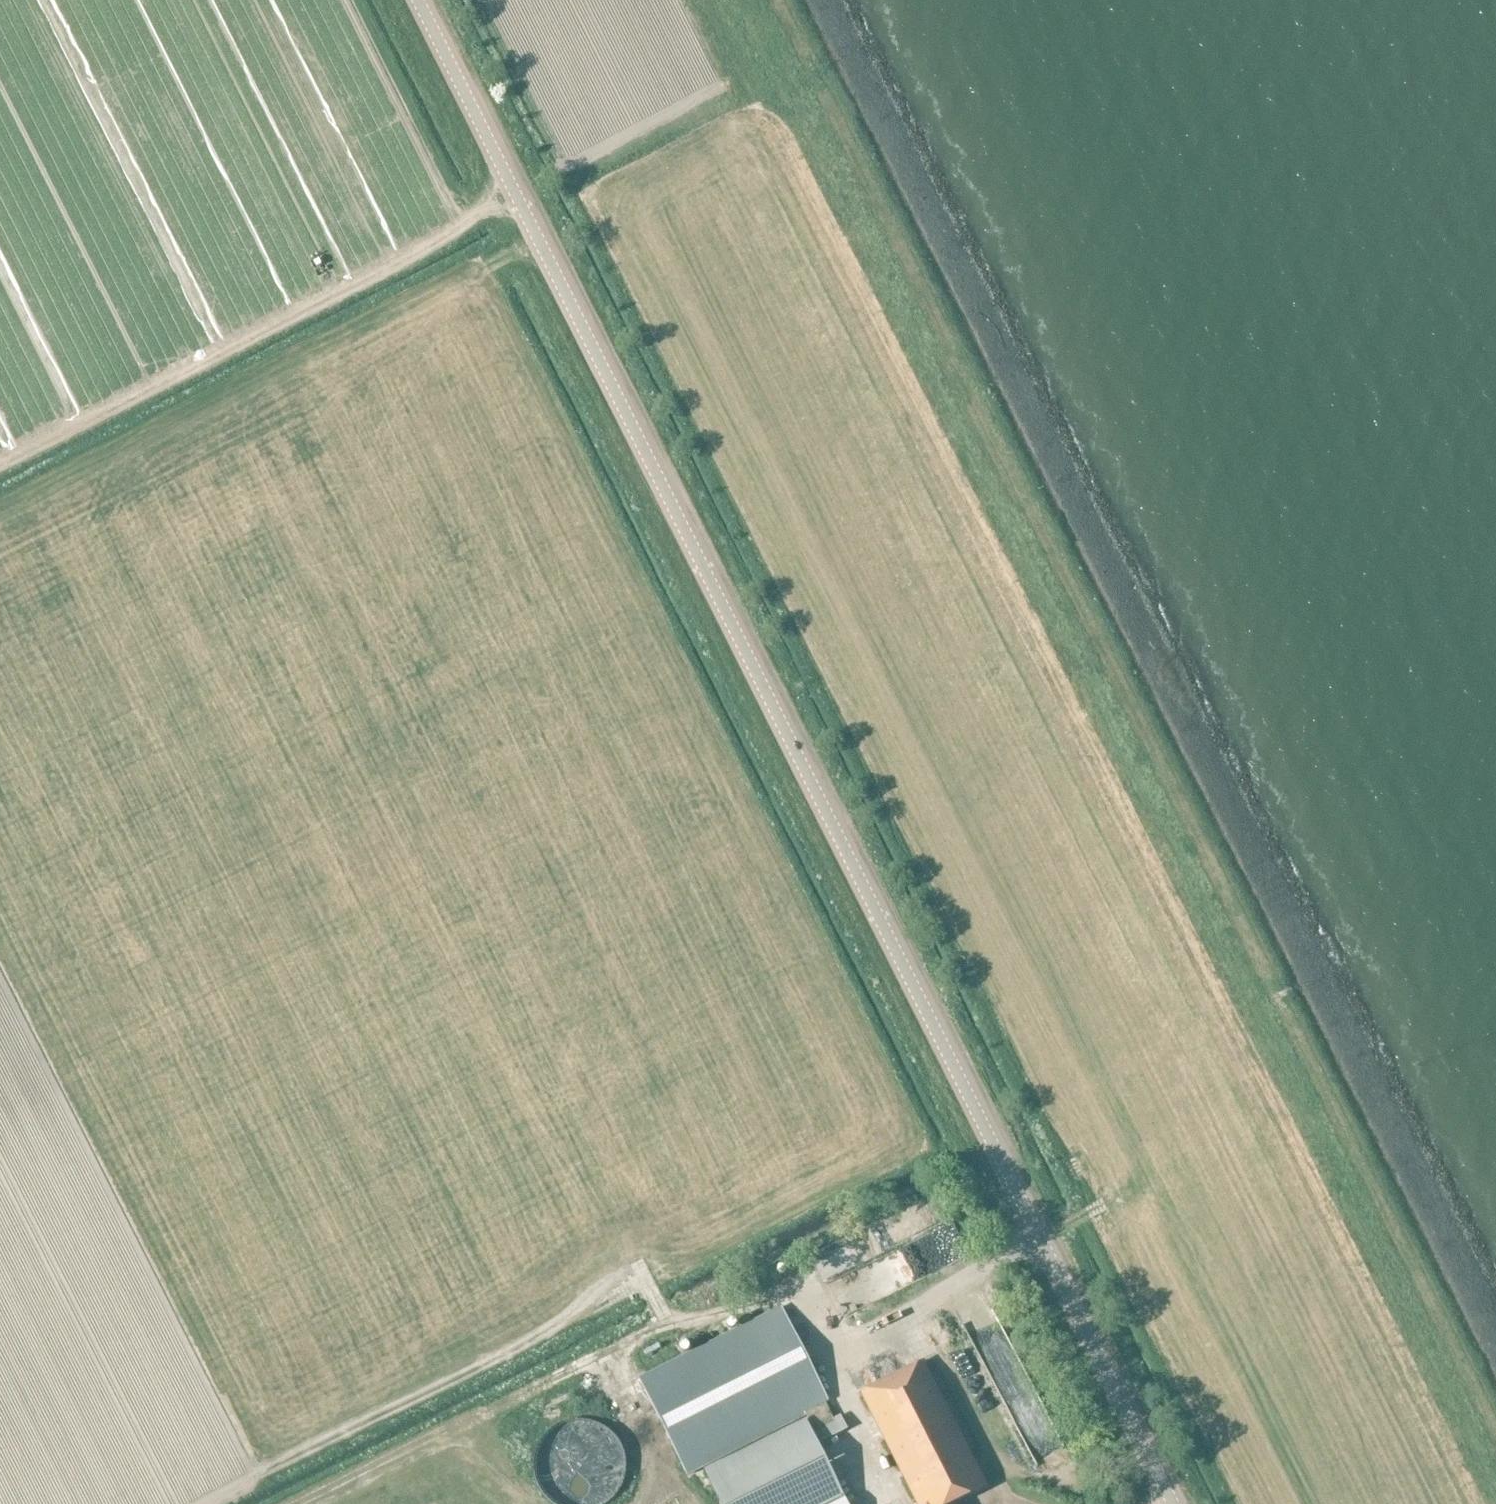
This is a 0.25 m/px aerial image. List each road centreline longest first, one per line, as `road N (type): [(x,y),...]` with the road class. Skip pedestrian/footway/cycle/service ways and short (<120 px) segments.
road 1 (tertiary): [(1171,1503),(417,0)]

